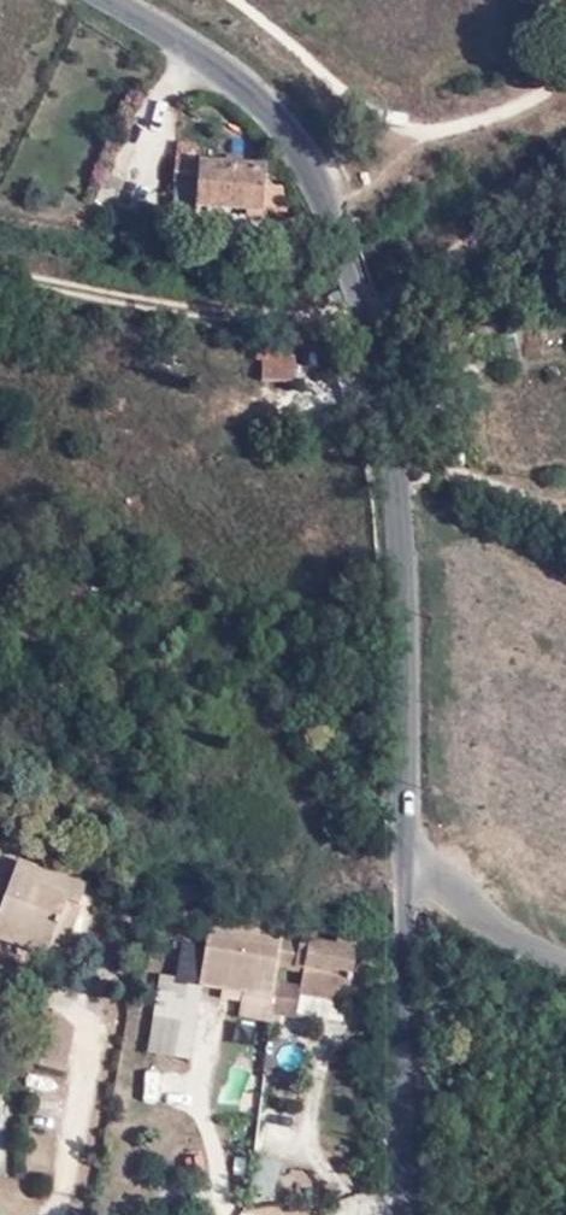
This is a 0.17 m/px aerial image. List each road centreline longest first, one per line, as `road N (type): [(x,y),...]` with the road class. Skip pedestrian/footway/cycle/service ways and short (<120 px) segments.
road 1 (unclassified): [(408,866),(399,488),(366,315),(326,201),(268,100),(182,36),(117,0)]
road 2 (unclassified): [(403,1214),(405,933)]
road 3 (track): [(350,269),(565,159)]
road 4 (unclassified): [(565,956),(532,944),(408,866)]

